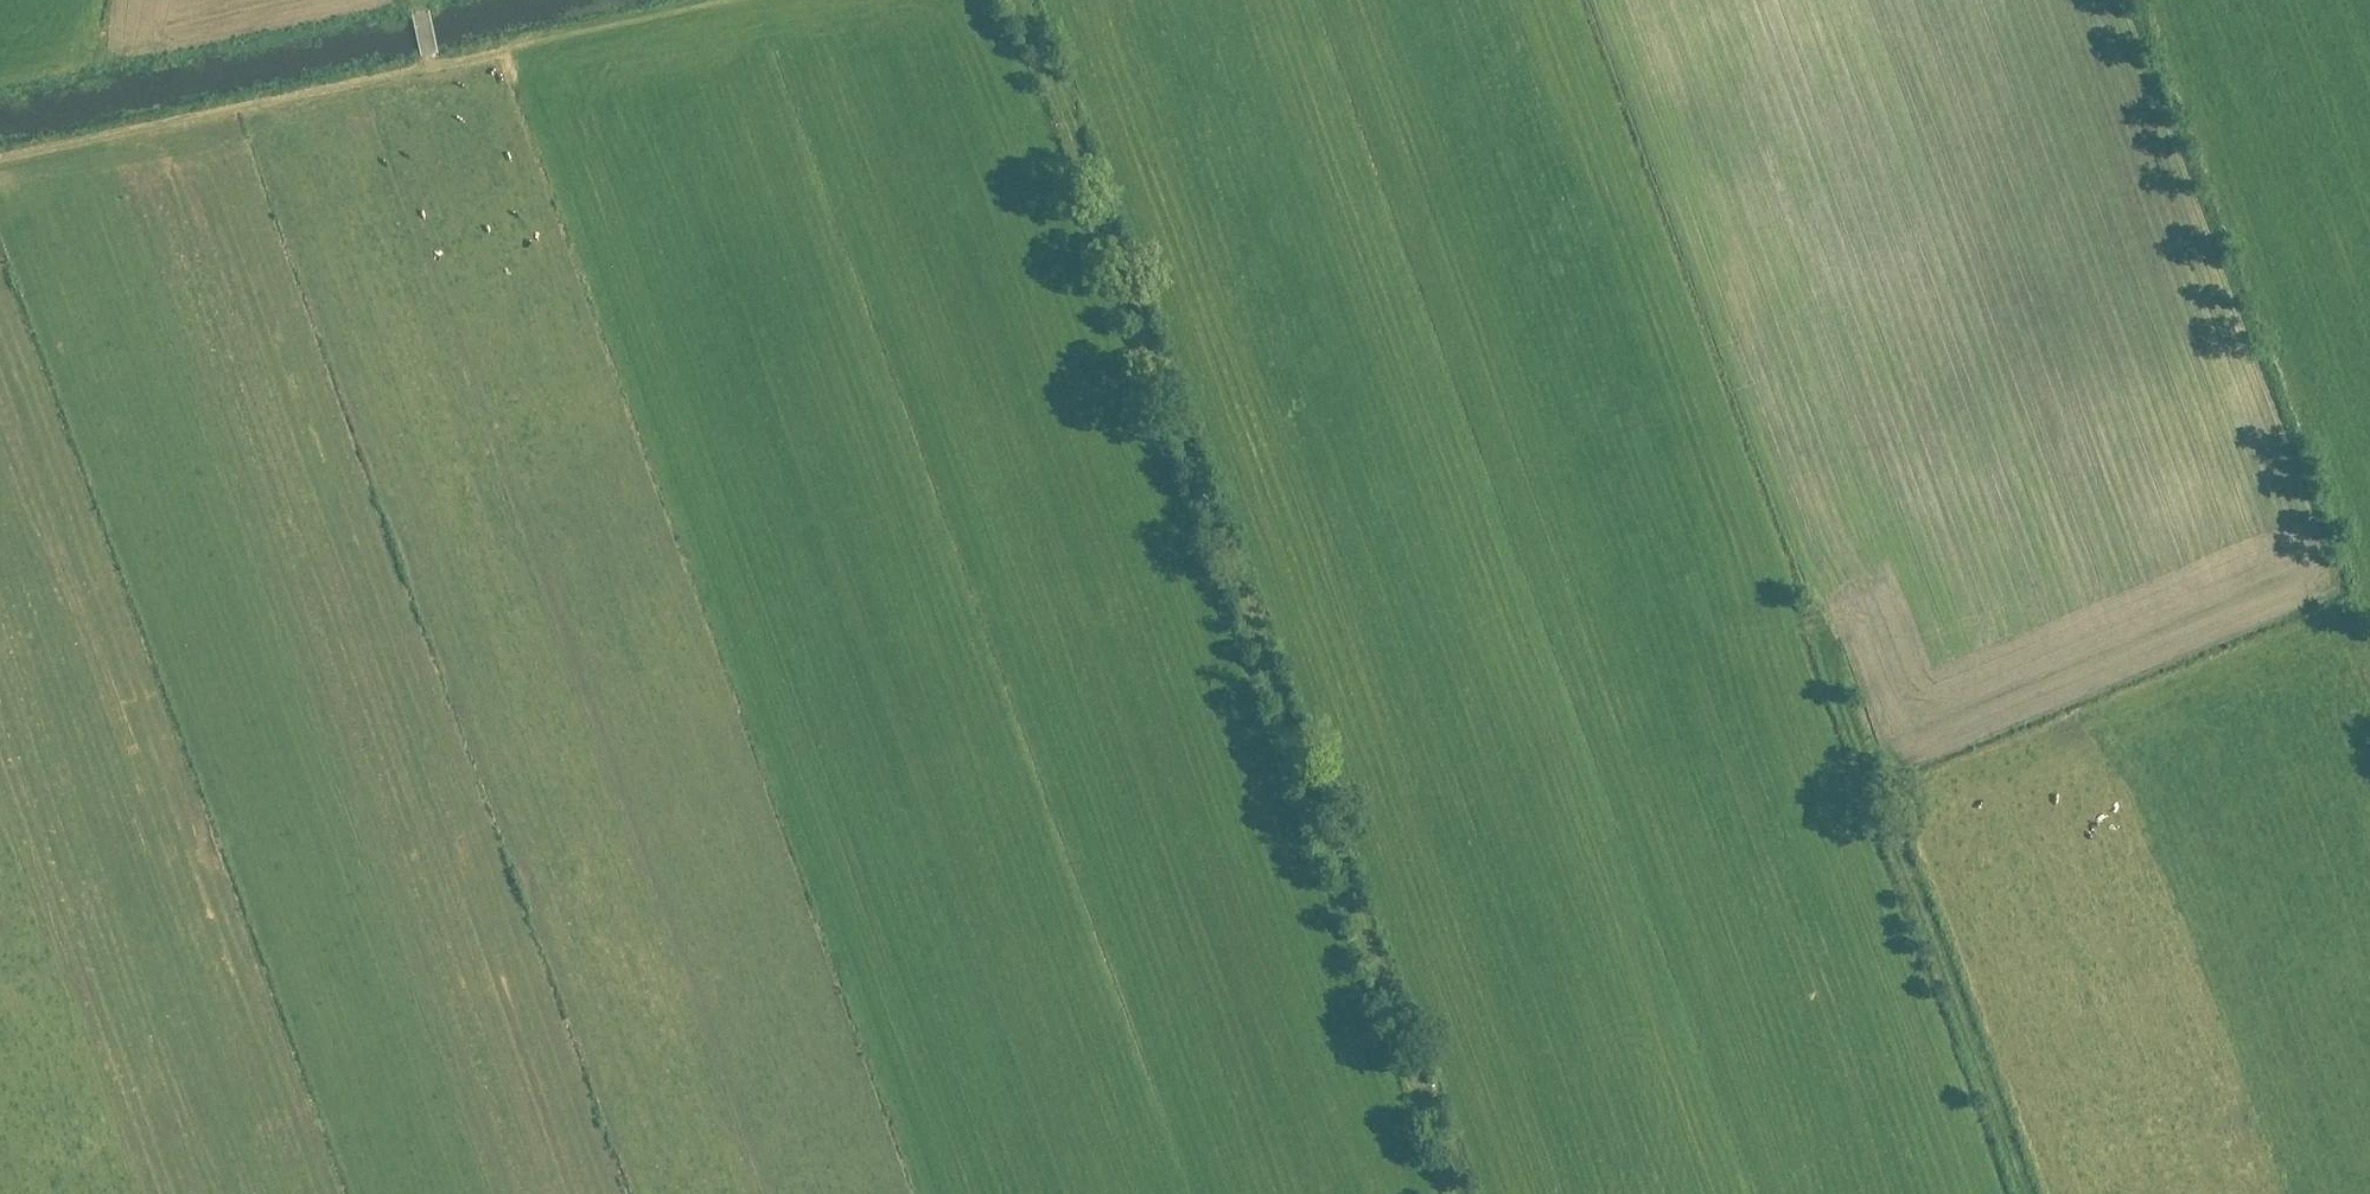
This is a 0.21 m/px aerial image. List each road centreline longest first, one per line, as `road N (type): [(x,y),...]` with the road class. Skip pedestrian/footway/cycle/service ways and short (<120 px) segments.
road 1 (track): [(779,0),(0,166)]

